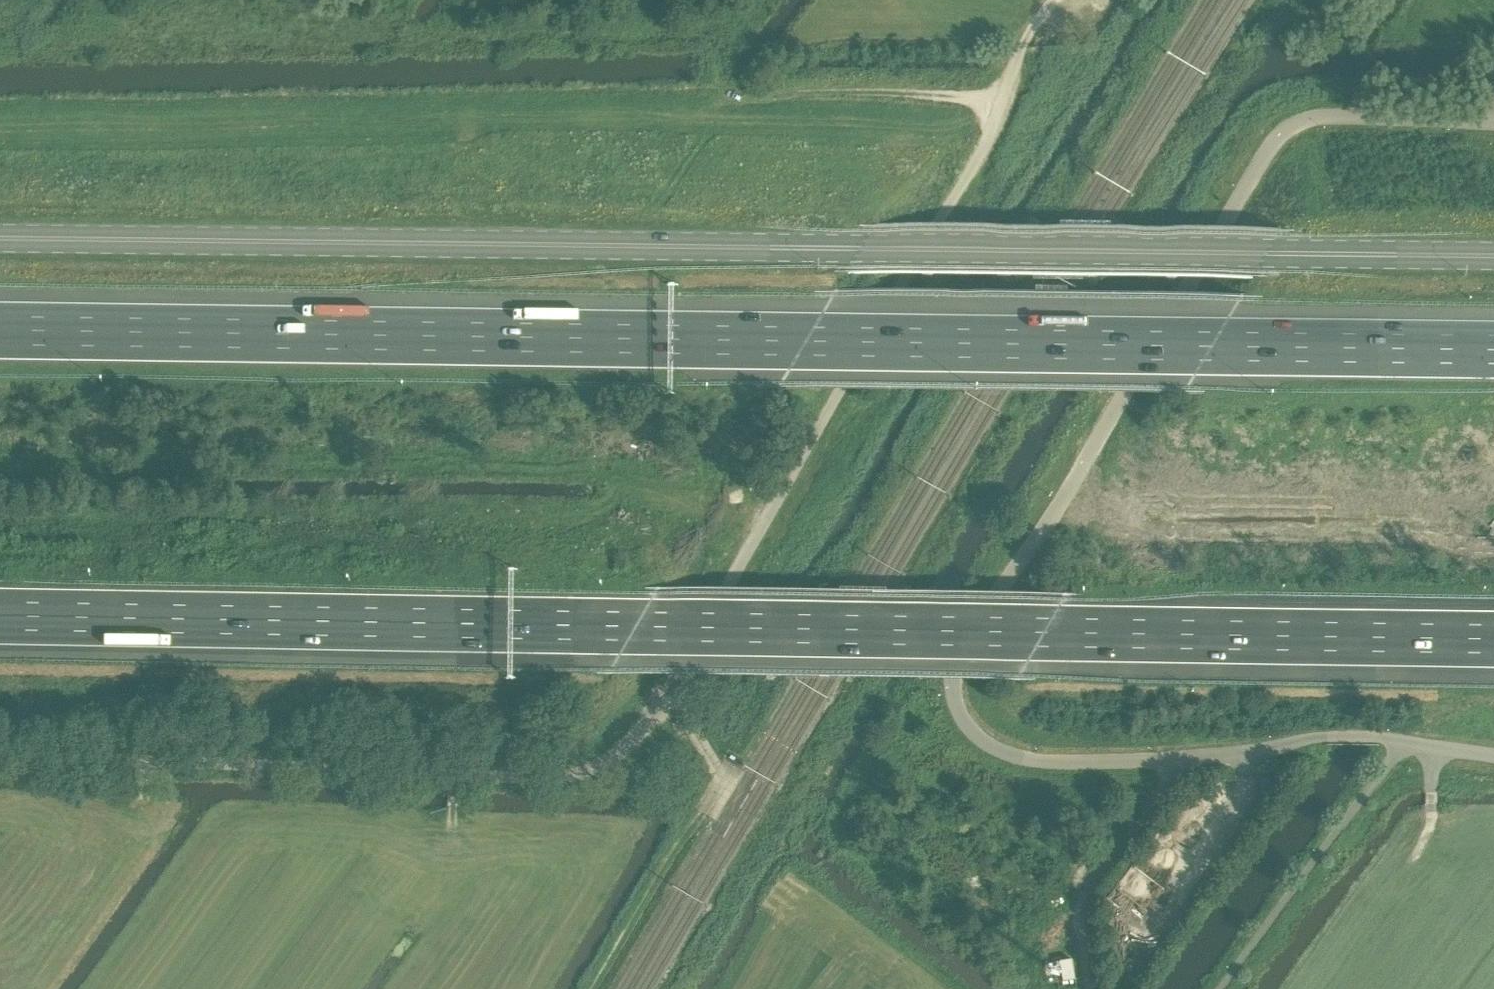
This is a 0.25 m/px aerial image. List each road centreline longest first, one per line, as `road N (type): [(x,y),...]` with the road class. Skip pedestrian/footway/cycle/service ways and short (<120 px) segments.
road 1 (motorway): [(0,617),(1493,641)]
road 2 (secondary): [(1493,257),(0,238)]
road 3 (motorway): [(1493,349),(0,331)]
road 4 (unclassified): [(1493,757),(1354,736),(1161,762),(1042,762),(999,751),(970,729),(954,680),(1267,150),(1317,118),(1493,123)]
road 5 (unclassified): [(0,754),(561,779),(608,763),(637,738),(684,670),(998,109)]
road 6 (track): [(0,129),(684,118),(726,99),(799,94),(924,94),(998,109)]
road 7 (track): [(1091,988),(1079,907),(1189,759)]
road 8 (track): [(1412,864),(1430,826),(1430,747)]

